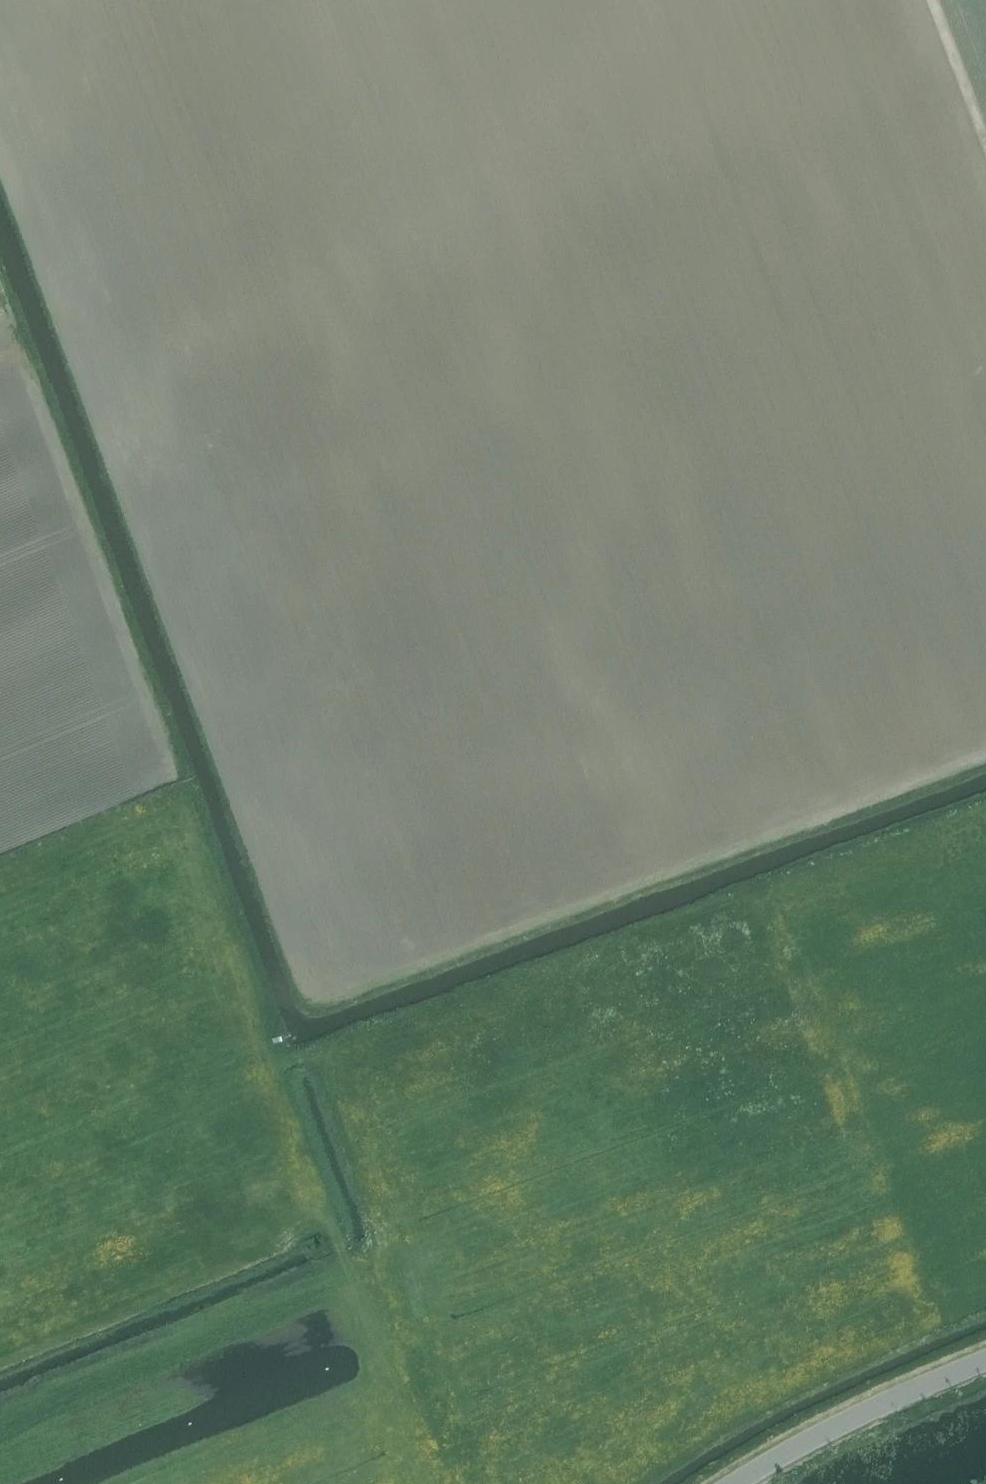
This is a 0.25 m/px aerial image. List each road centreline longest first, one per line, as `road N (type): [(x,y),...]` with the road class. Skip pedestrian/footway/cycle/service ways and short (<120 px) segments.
road 1 (tertiary): [(733,1483),(985,1361)]
road 2 (unclassified): [(985,145),(931,0)]

